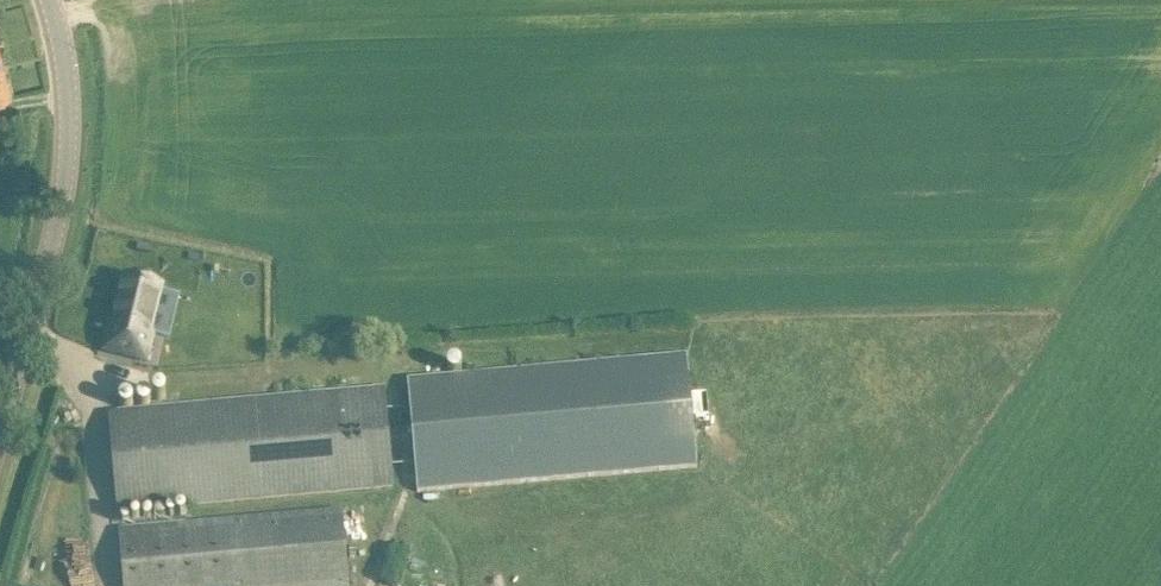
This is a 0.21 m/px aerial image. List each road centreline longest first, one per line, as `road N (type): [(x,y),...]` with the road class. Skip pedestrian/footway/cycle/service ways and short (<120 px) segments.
road 1 (unclassified): [(0,431),(66,172),(69,118),(50,0)]

